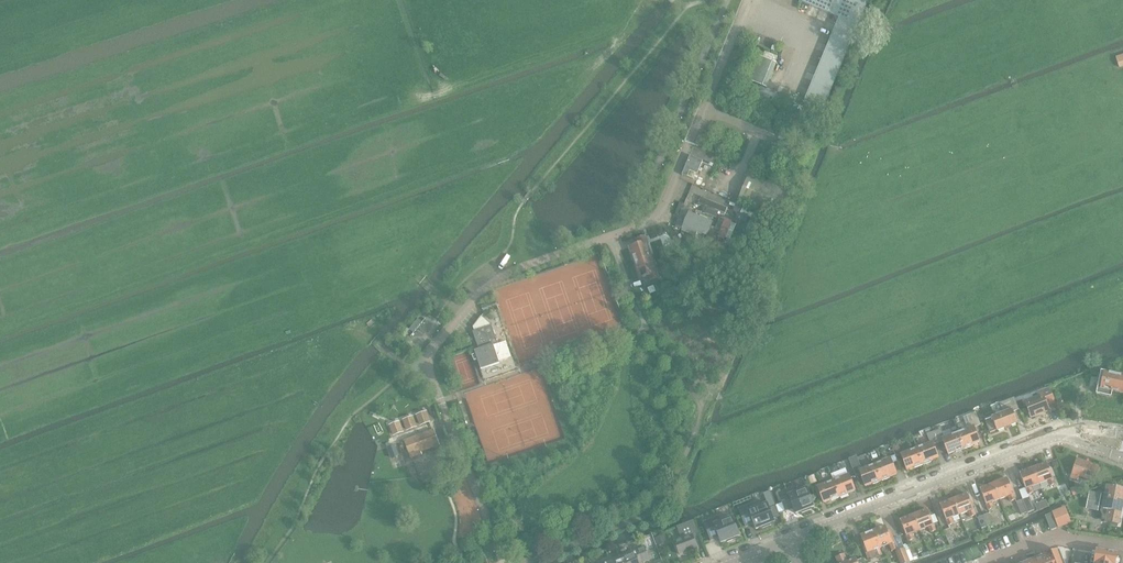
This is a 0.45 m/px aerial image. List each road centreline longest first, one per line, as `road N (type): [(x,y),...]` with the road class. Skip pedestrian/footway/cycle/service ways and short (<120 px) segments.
road 1 (residential): [(503,562),(425,359),(497,279),(661,218),(748,0)]
road 2 (secondary): [(788,541),(1054,438)]
road 3 (residential): [(1122,545),(1060,535),(986,562)]

